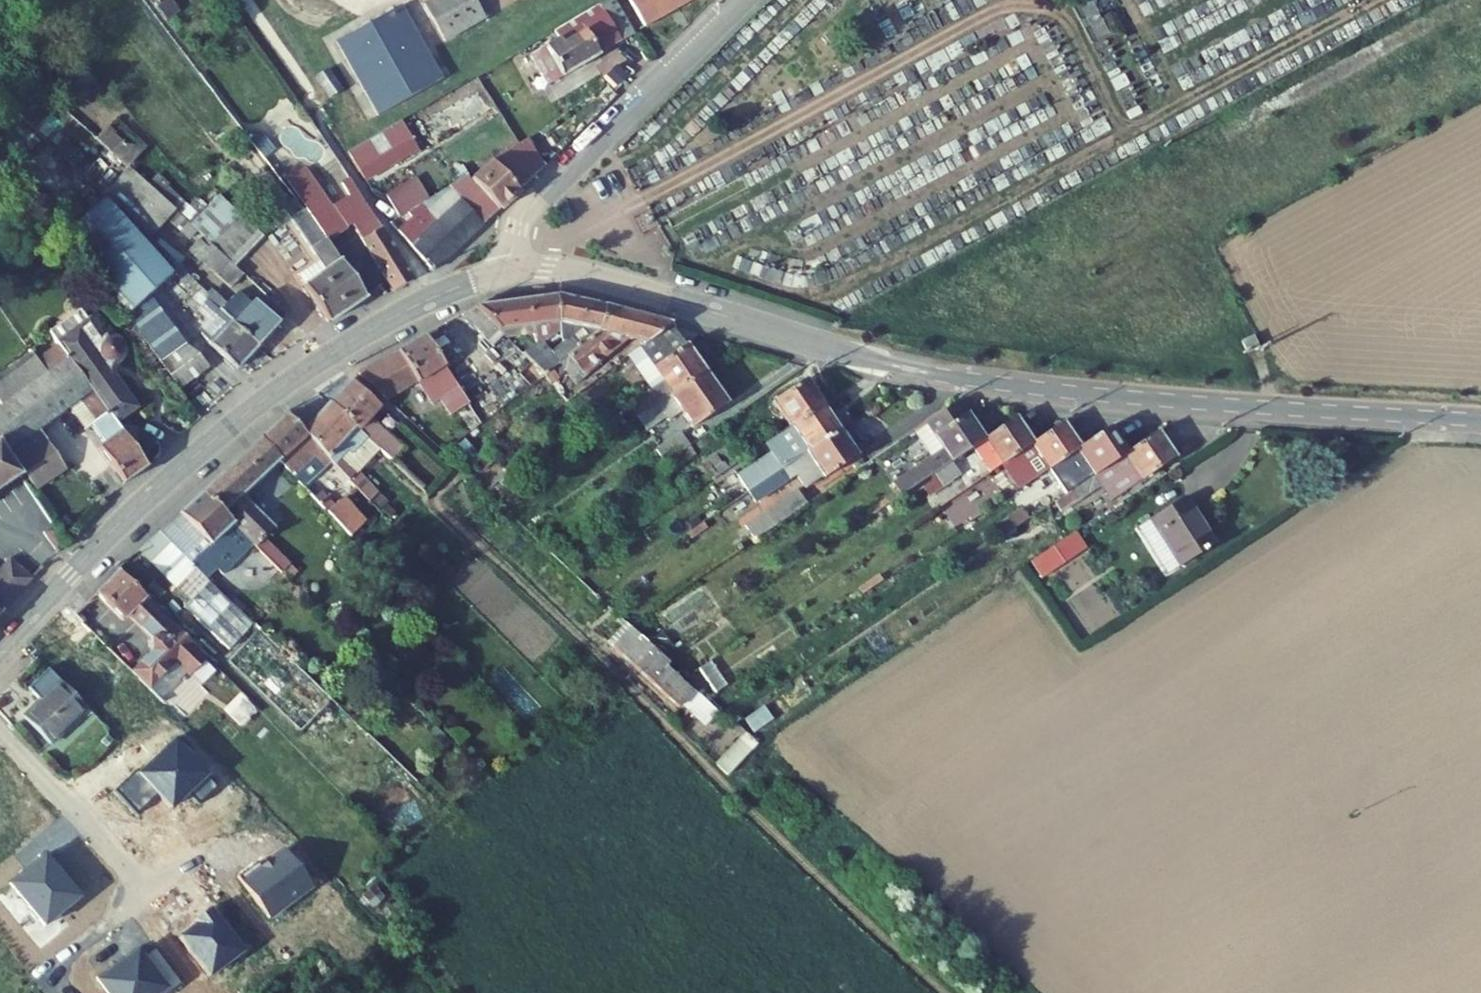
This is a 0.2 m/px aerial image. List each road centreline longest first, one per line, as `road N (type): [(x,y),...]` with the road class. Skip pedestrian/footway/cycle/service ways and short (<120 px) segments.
road 1 (tertiary): [(509,274),(567,273),(831,351),(995,388),(1480,422)]
road 2 (tertiary): [(0,650),(137,509),(273,394),(413,308),(509,274)]
road 3 (residential): [(509,274),(528,210),(737,0)]

